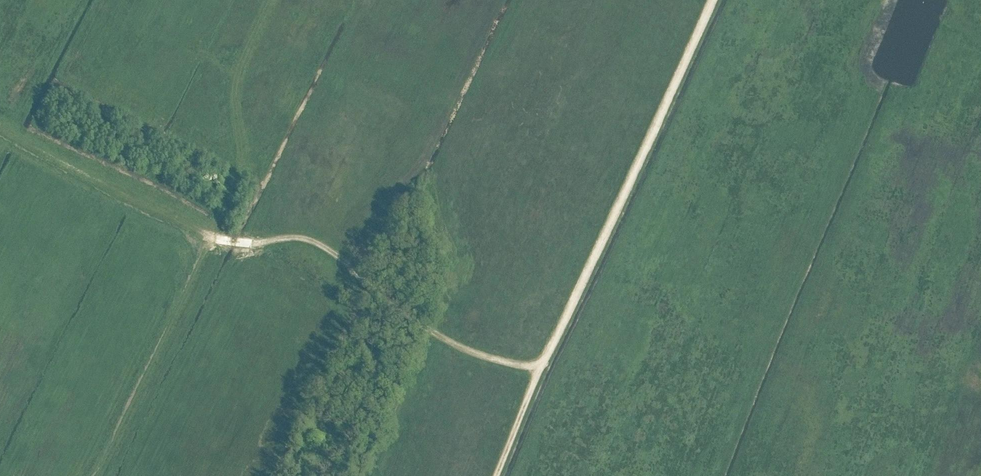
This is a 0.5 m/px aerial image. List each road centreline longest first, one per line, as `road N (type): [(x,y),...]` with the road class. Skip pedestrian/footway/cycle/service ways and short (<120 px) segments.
road 1 (track): [(537,368),(713,0)]
road 2 (track): [(537,368),(486,358),(431,332),(312,242),(251,244)]
road 3 (track): [(0,129),(215,240),(251,244)]

